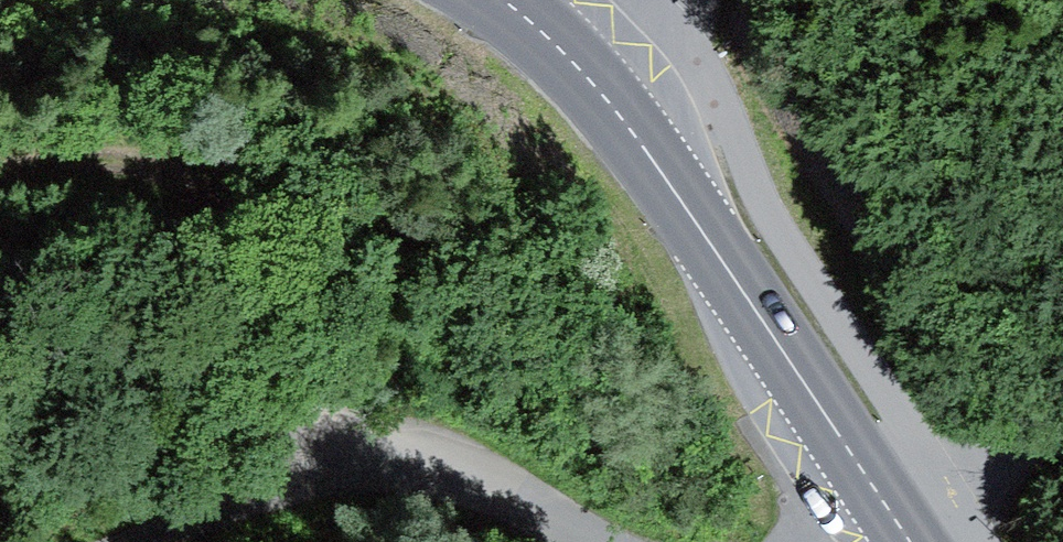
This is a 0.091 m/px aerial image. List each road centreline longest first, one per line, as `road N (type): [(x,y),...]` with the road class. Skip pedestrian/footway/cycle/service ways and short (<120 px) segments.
road 1 (secondary): [(900,526),(622,118),(504,0)]
road 2 (track): [(143,541),(343,455),(404,451),(464,463),(610,541)]
road 3 (track): [(343,455),(288,336),(260,241),(188,203),(0,202)]
road 4 (residential): [(1062,485),(968,503),(900,526)]

